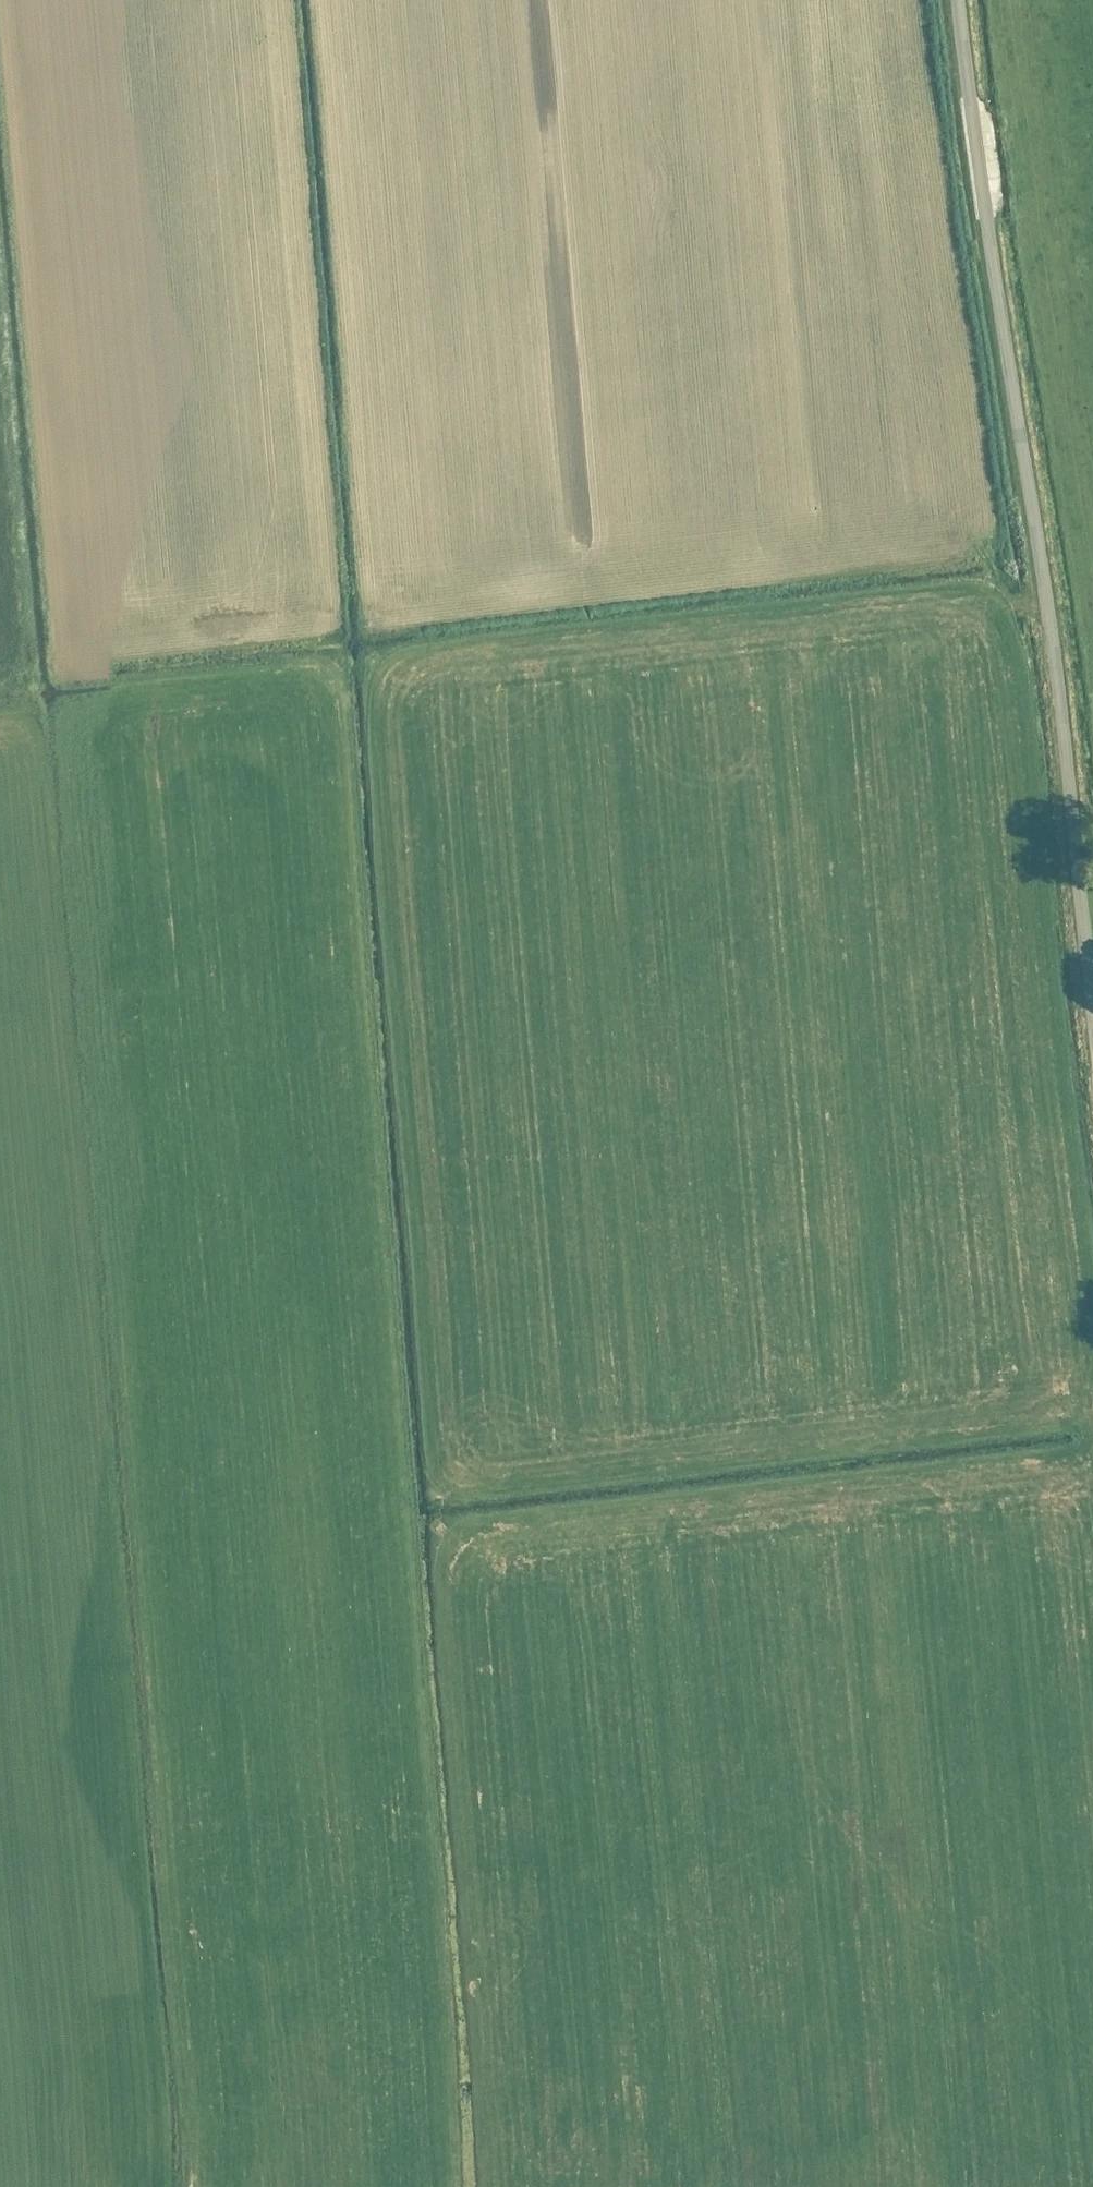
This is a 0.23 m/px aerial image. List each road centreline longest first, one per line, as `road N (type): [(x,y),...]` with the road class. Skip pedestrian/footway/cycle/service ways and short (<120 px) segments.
road 1 (unclassified): [(1092,999),(962,0)]

